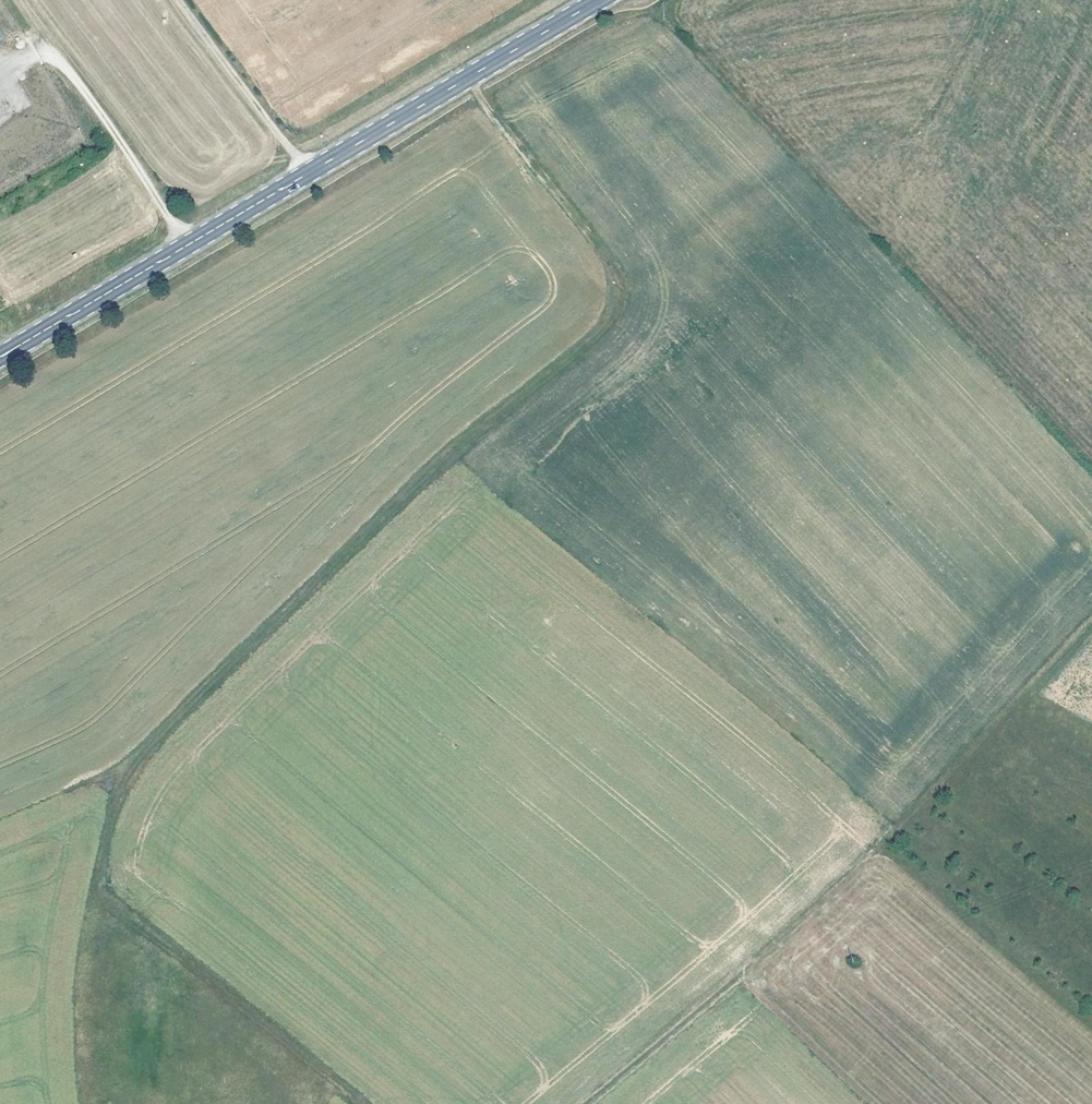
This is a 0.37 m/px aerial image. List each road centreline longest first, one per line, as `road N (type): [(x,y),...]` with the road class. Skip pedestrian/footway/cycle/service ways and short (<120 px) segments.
road 1 (primary): [(599,0),(0,356)]
road 2 (track): [(310,172),(177,0)]

